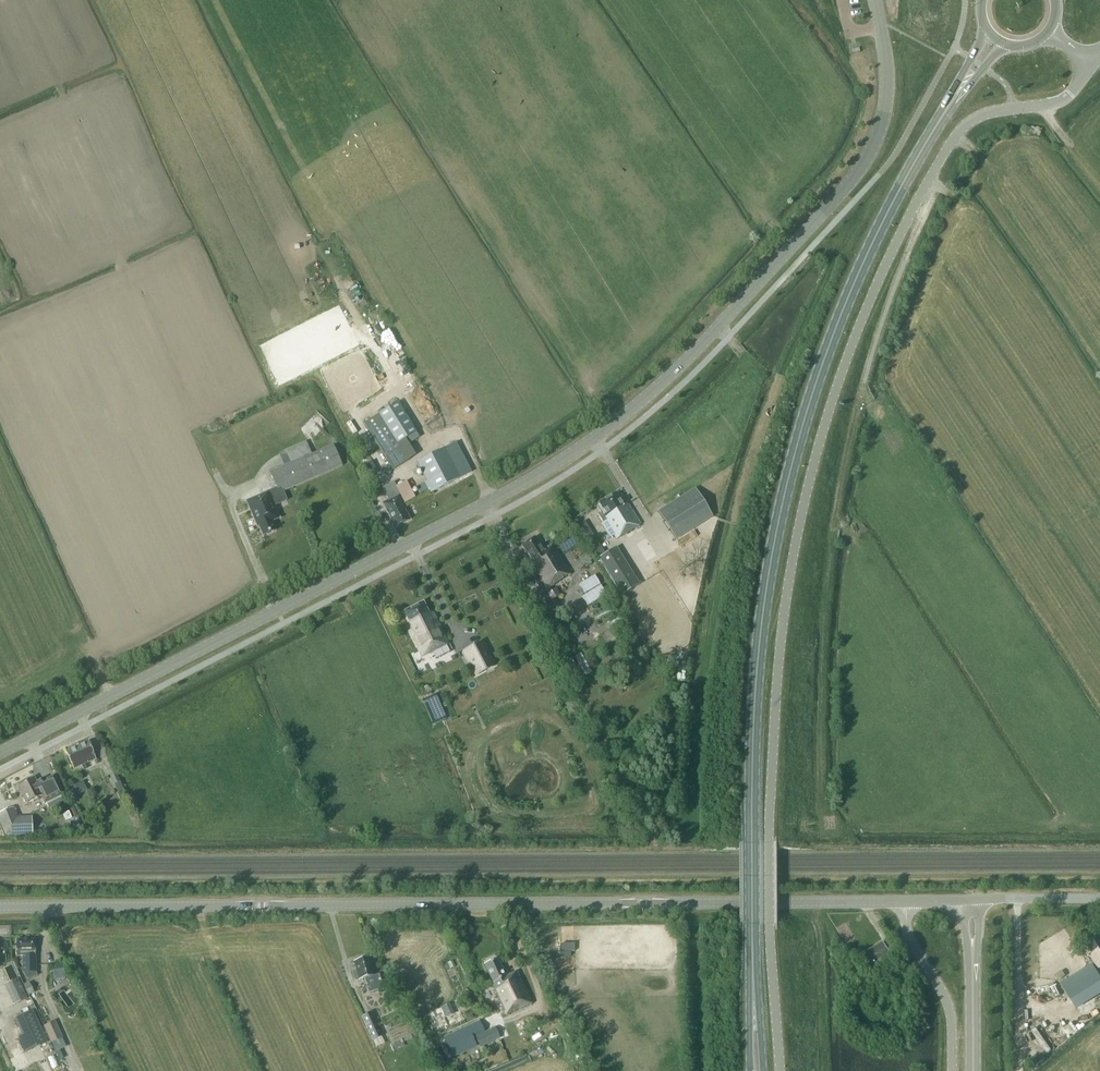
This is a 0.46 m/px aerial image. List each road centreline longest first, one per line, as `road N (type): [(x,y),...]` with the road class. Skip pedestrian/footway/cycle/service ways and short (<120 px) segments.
road 1 (tertiary): [(0,753),(512,490),(661,384),(870,153),(889,68),(874,0)]
road 2 (unclassified): [(779,1070),(769,926),(777,679),(798,531),(826,420),(885,267),(958,133),(989,112),(1065,99),(1093,63)]
road 3 (primary): [(753,991),(753,731),(778,522),(847,301),(947,107)]
road 4 (tertiary): [(907,901),(0,906)]
road 5 (unclassified): [(907,901),(908,937),(950,1010),(952,1070)]
road 6 (tertiary): [(1099,897),(980,899)]

